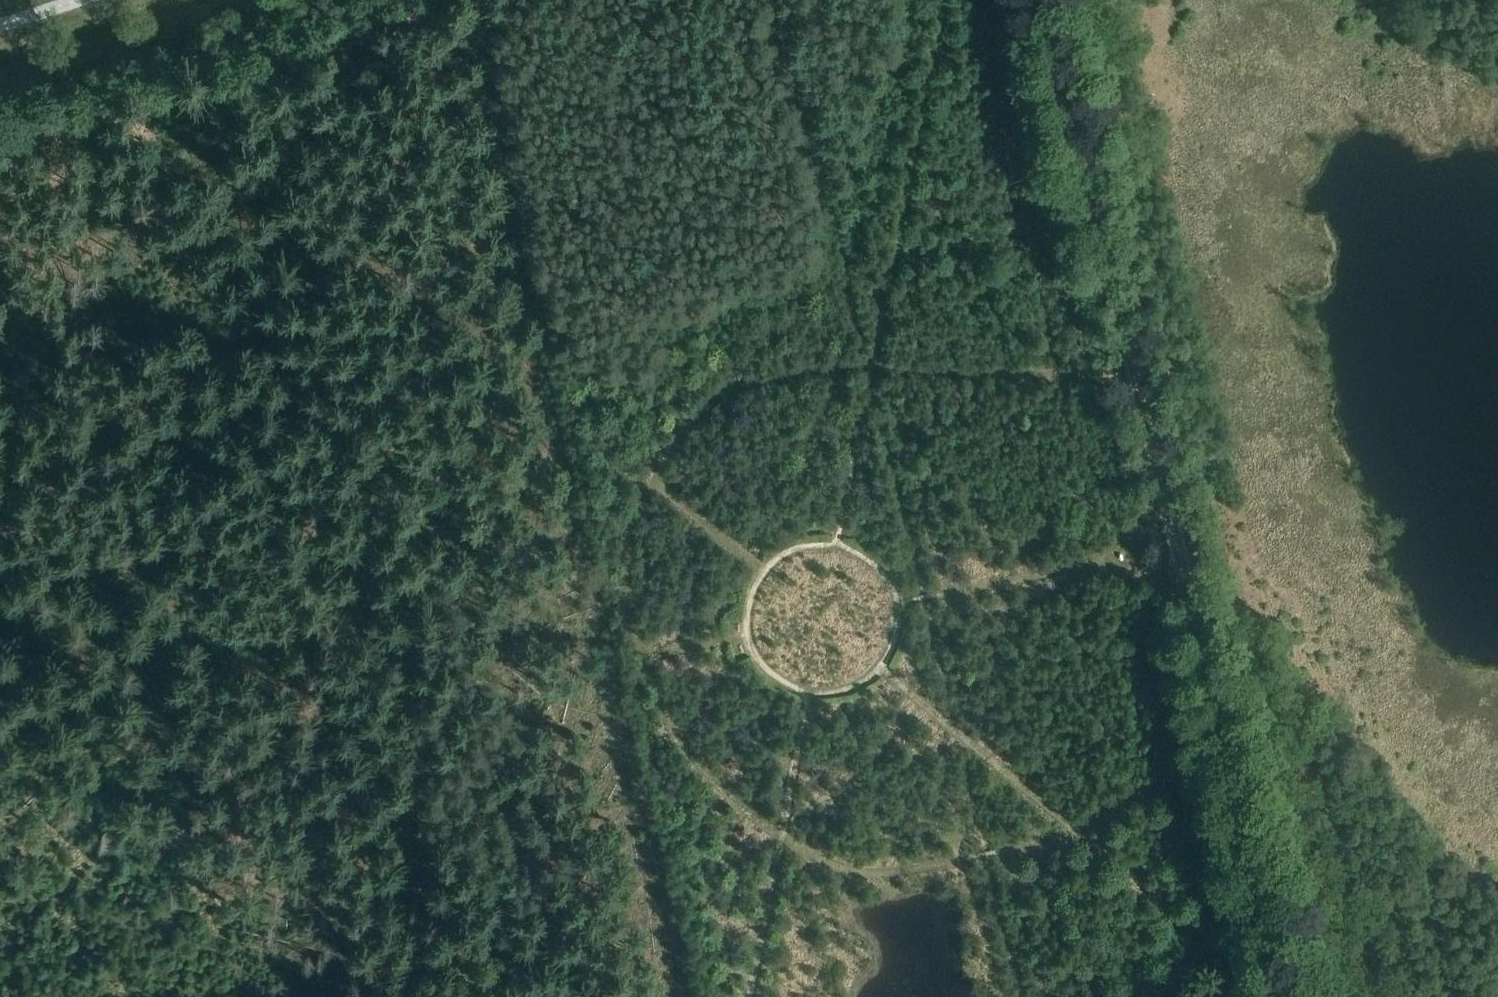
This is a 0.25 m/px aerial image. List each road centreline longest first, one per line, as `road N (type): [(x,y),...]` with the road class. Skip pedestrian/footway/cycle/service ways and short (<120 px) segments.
road 1 (track): [(1288,996),(1042,0)]
road 2 (track): [(1265,902),(1232,911),(1159,996)]

